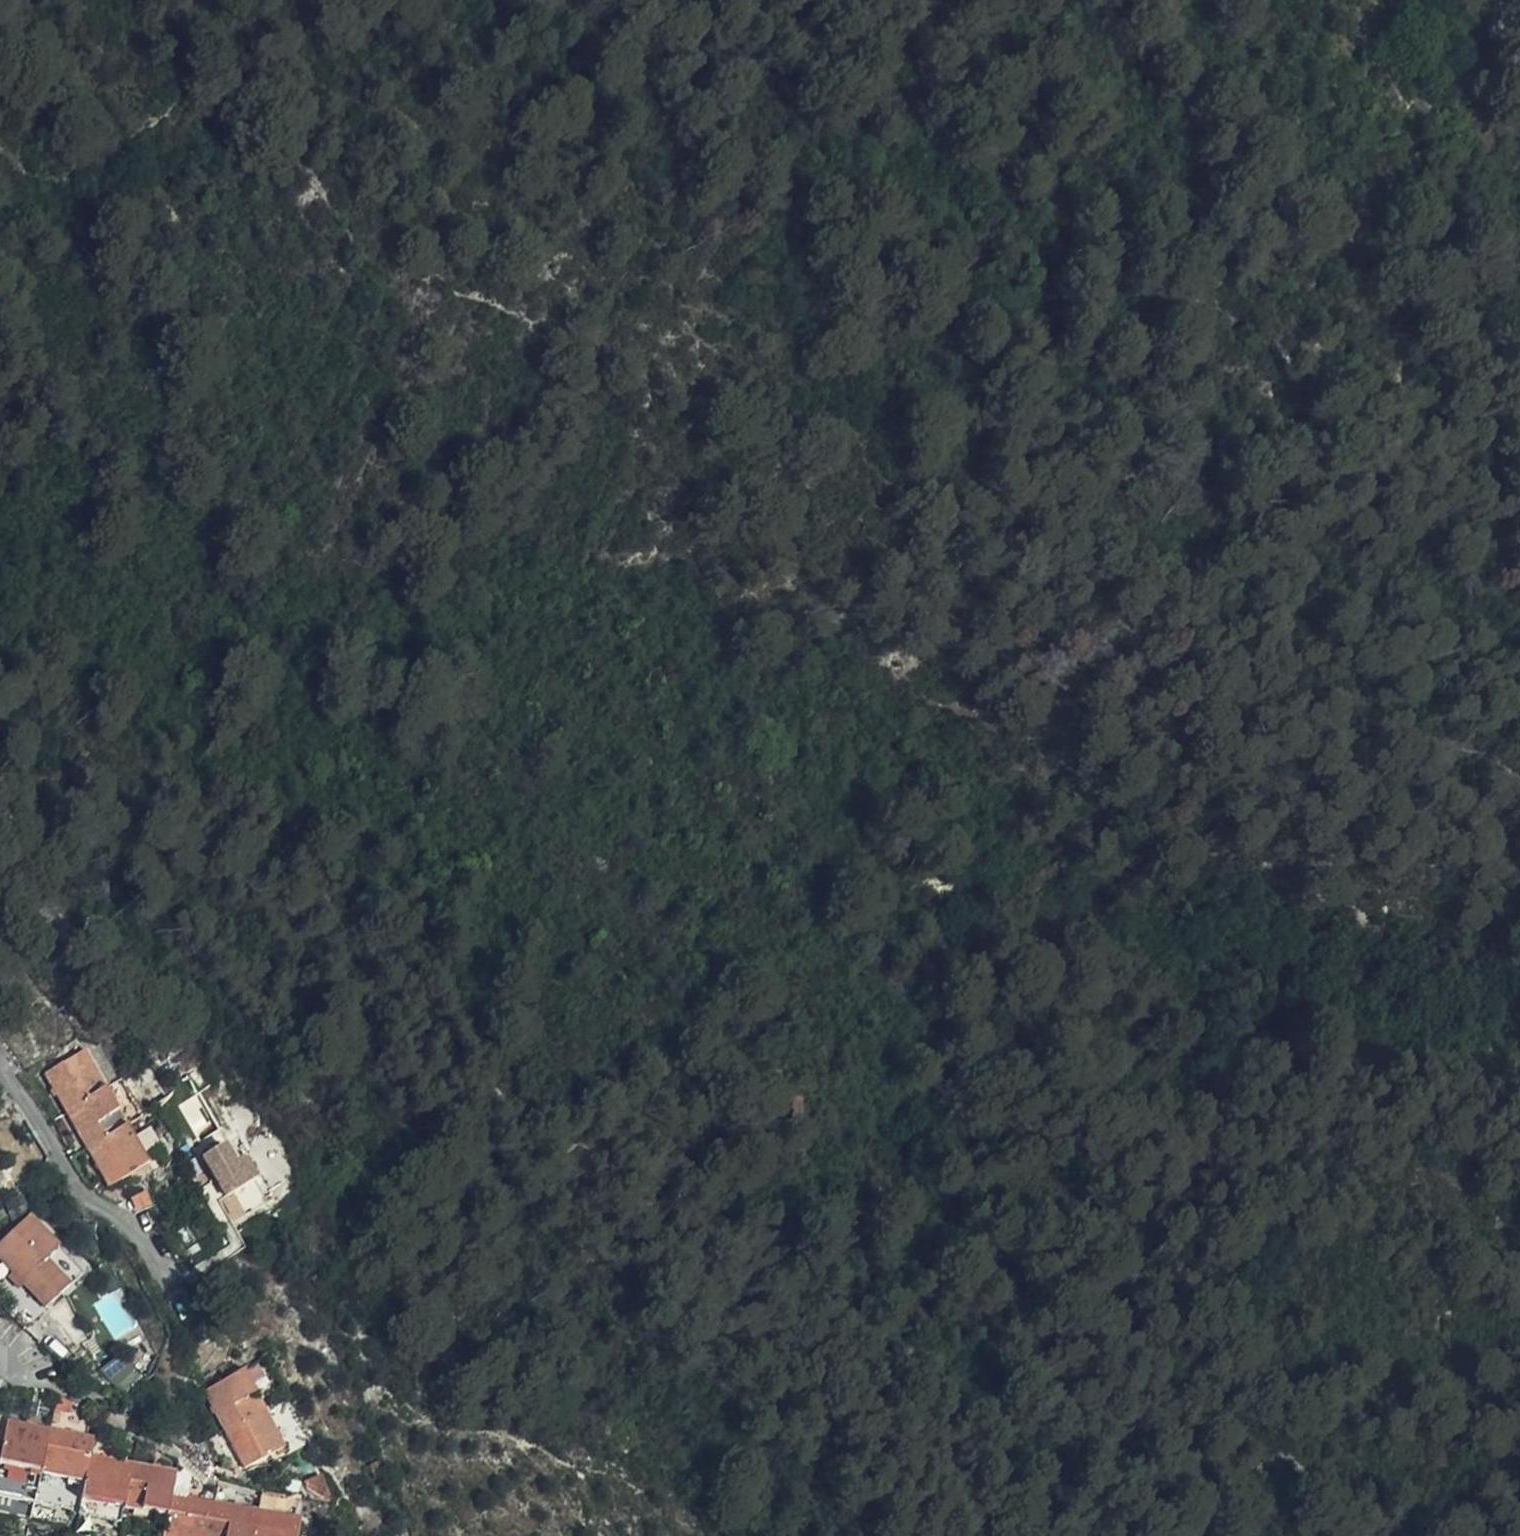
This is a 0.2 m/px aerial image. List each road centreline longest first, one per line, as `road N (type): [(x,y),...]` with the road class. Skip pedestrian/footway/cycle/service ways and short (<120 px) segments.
road 1 (residential): [(0,1062),(78,1187),(122,1218),(163,1282)]

